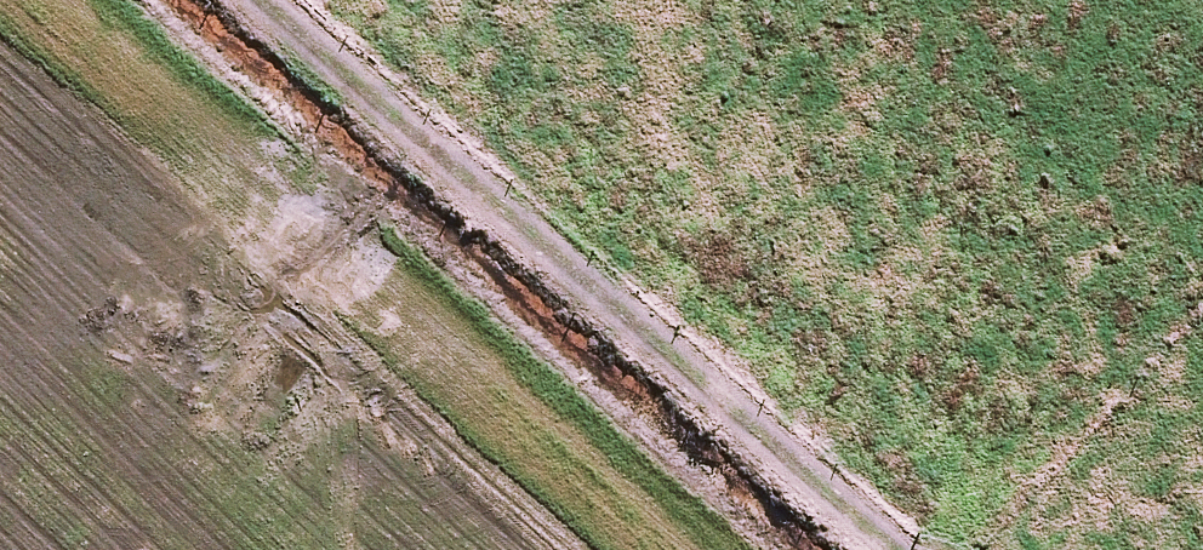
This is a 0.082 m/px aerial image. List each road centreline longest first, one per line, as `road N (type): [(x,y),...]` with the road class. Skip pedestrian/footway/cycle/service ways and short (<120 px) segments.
road 1 (track): [(709,549),(184,67),(67,0)]
road 2 (track): [(897,549),(256,0)]

